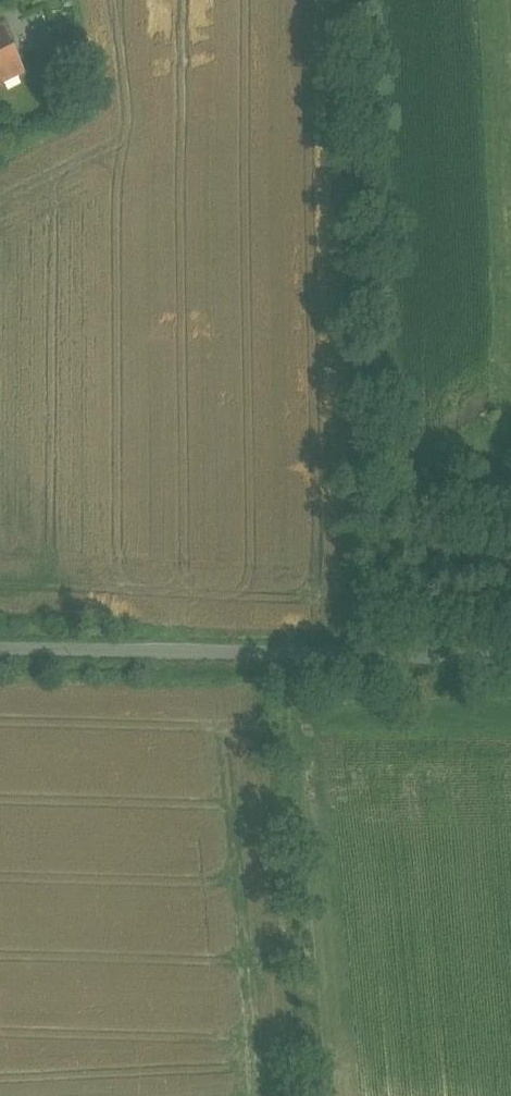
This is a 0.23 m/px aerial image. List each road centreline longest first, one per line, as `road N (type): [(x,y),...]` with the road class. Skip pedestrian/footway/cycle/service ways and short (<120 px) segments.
road 1 (unclassified): [(510,657),(0,649)]

